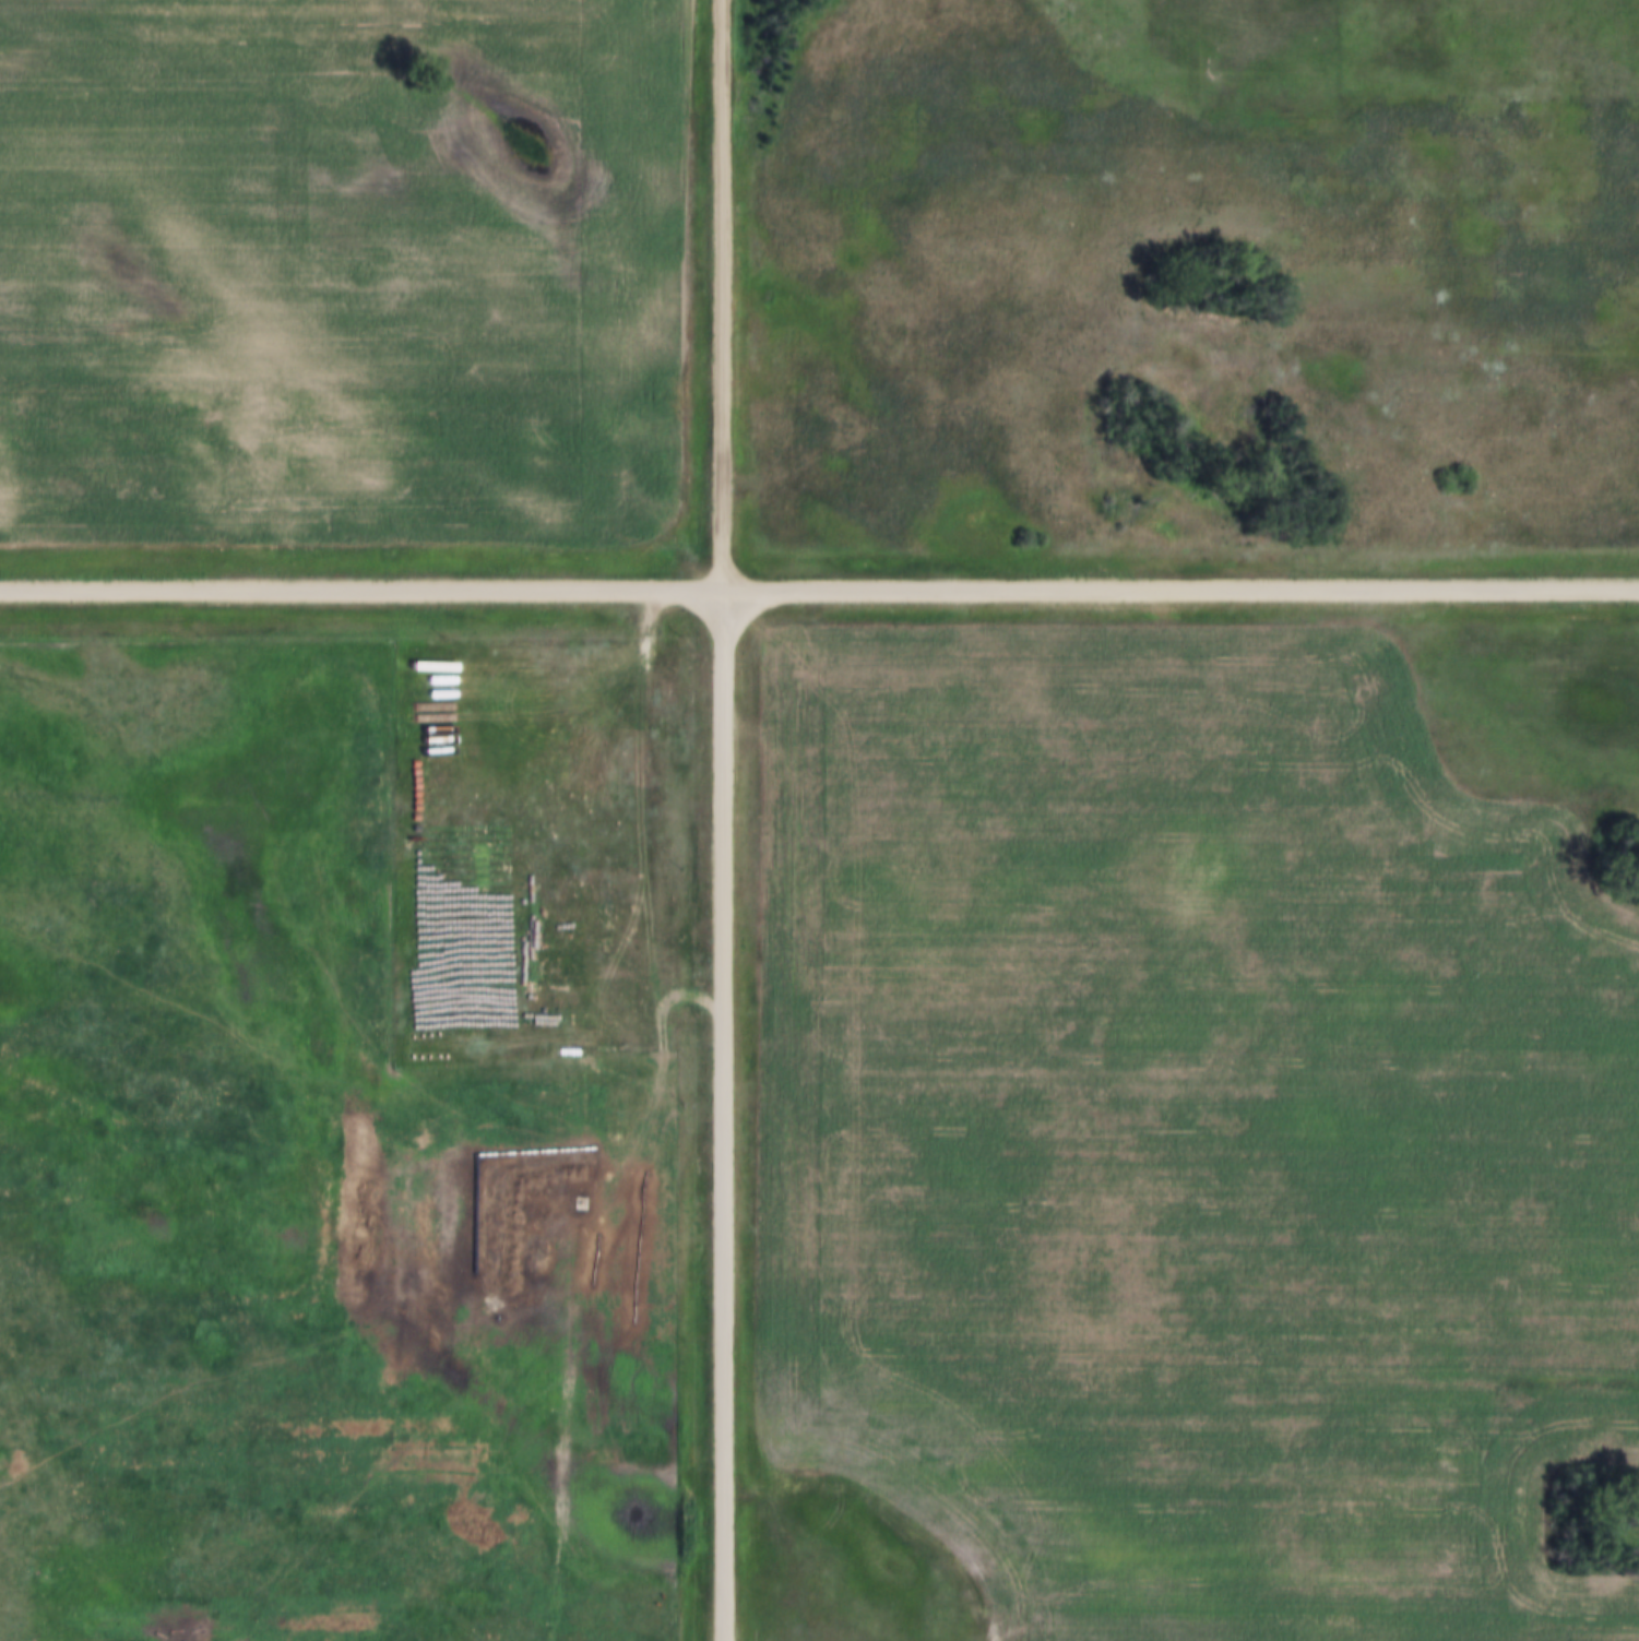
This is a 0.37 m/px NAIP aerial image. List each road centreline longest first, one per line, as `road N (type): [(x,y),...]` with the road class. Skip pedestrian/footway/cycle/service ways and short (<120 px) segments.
road 1 (residential): [(0,590),(1638,589)]

